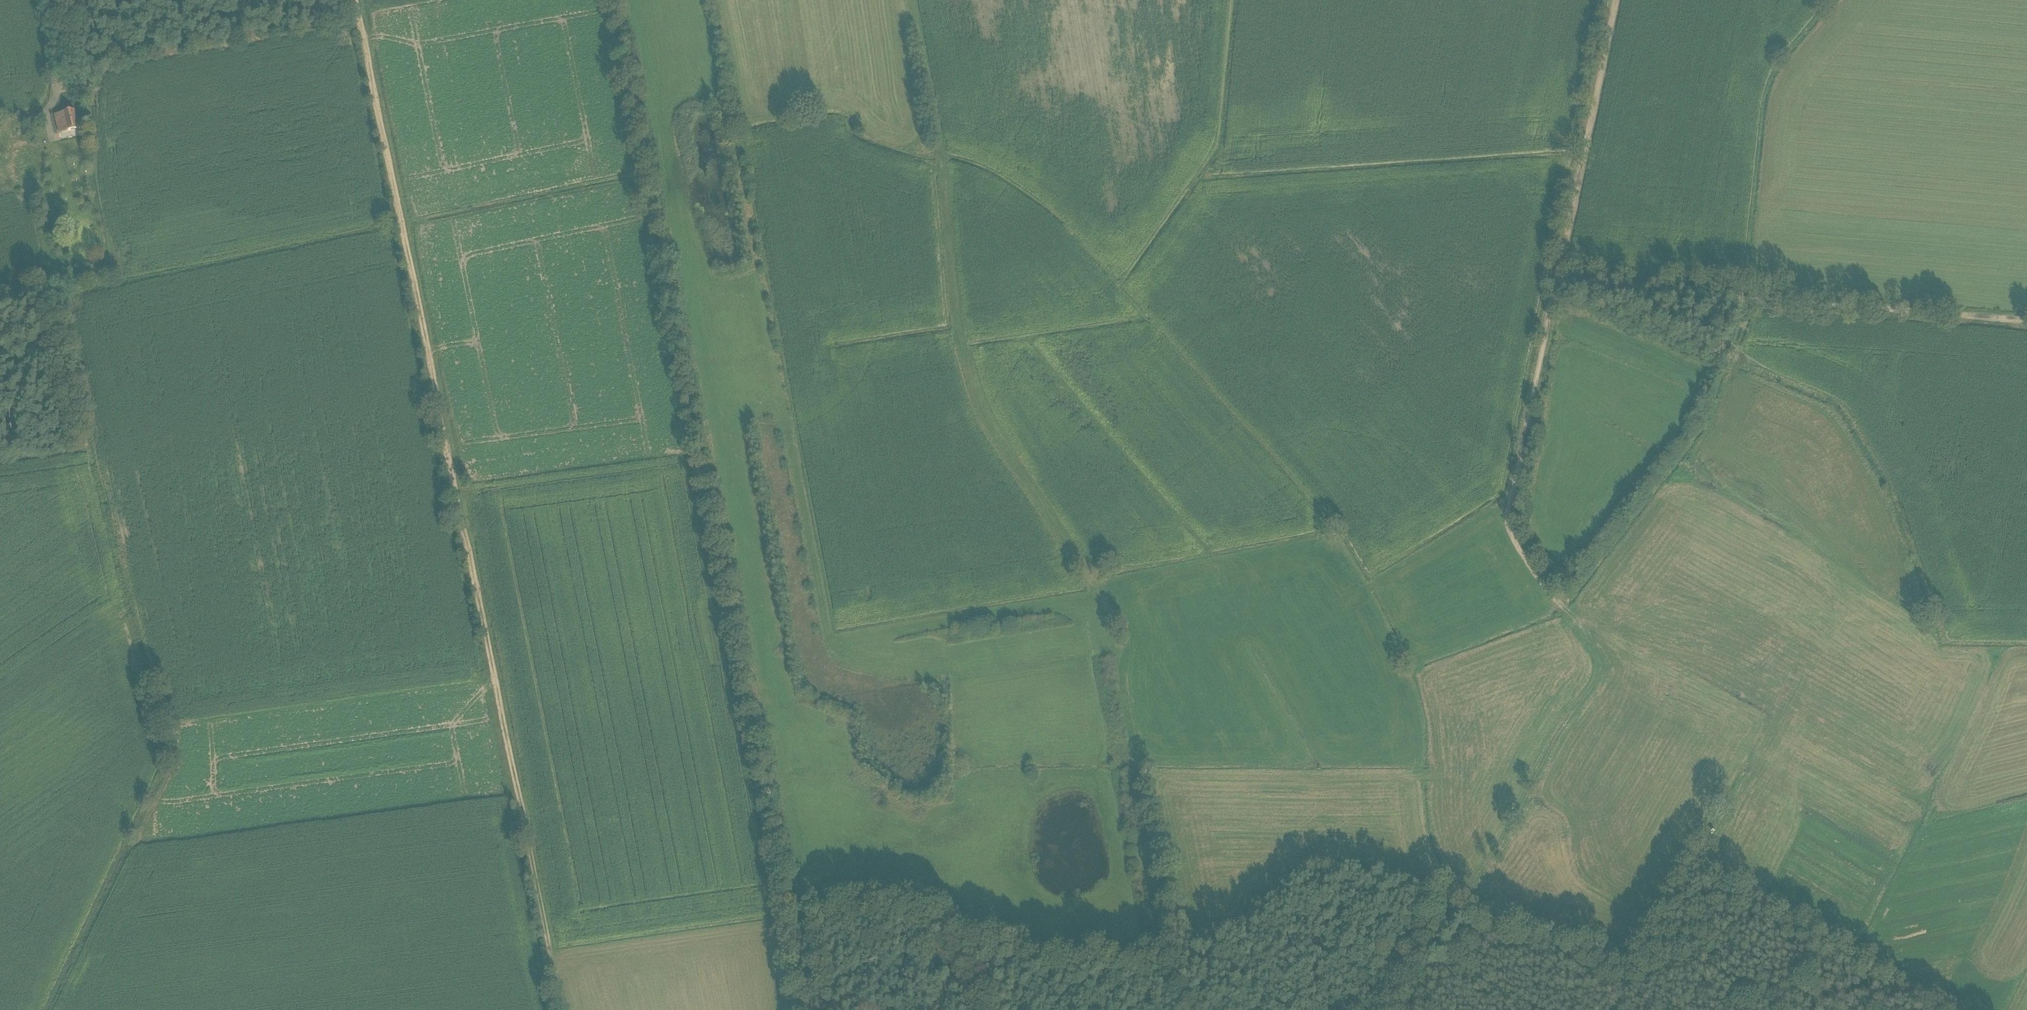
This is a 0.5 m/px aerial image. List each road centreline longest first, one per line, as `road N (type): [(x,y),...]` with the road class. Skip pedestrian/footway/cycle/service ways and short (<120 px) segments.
road 1 (track): [(554,959),(347,0)]
road 2 (track): [(1556,280),(1507,520),(1600,670),(1493,859),(1433,906)]
road 3 (track): [(913,0),(970,371),(988,421),(1092,587)]
road 4 (track): [(2026,319),(1556,280)]
road 5 (track): [(1615,1009),(1626,973),(1433,906),(1356,1009)]
road 6 (track): [(1616,0),(1556,280)]

